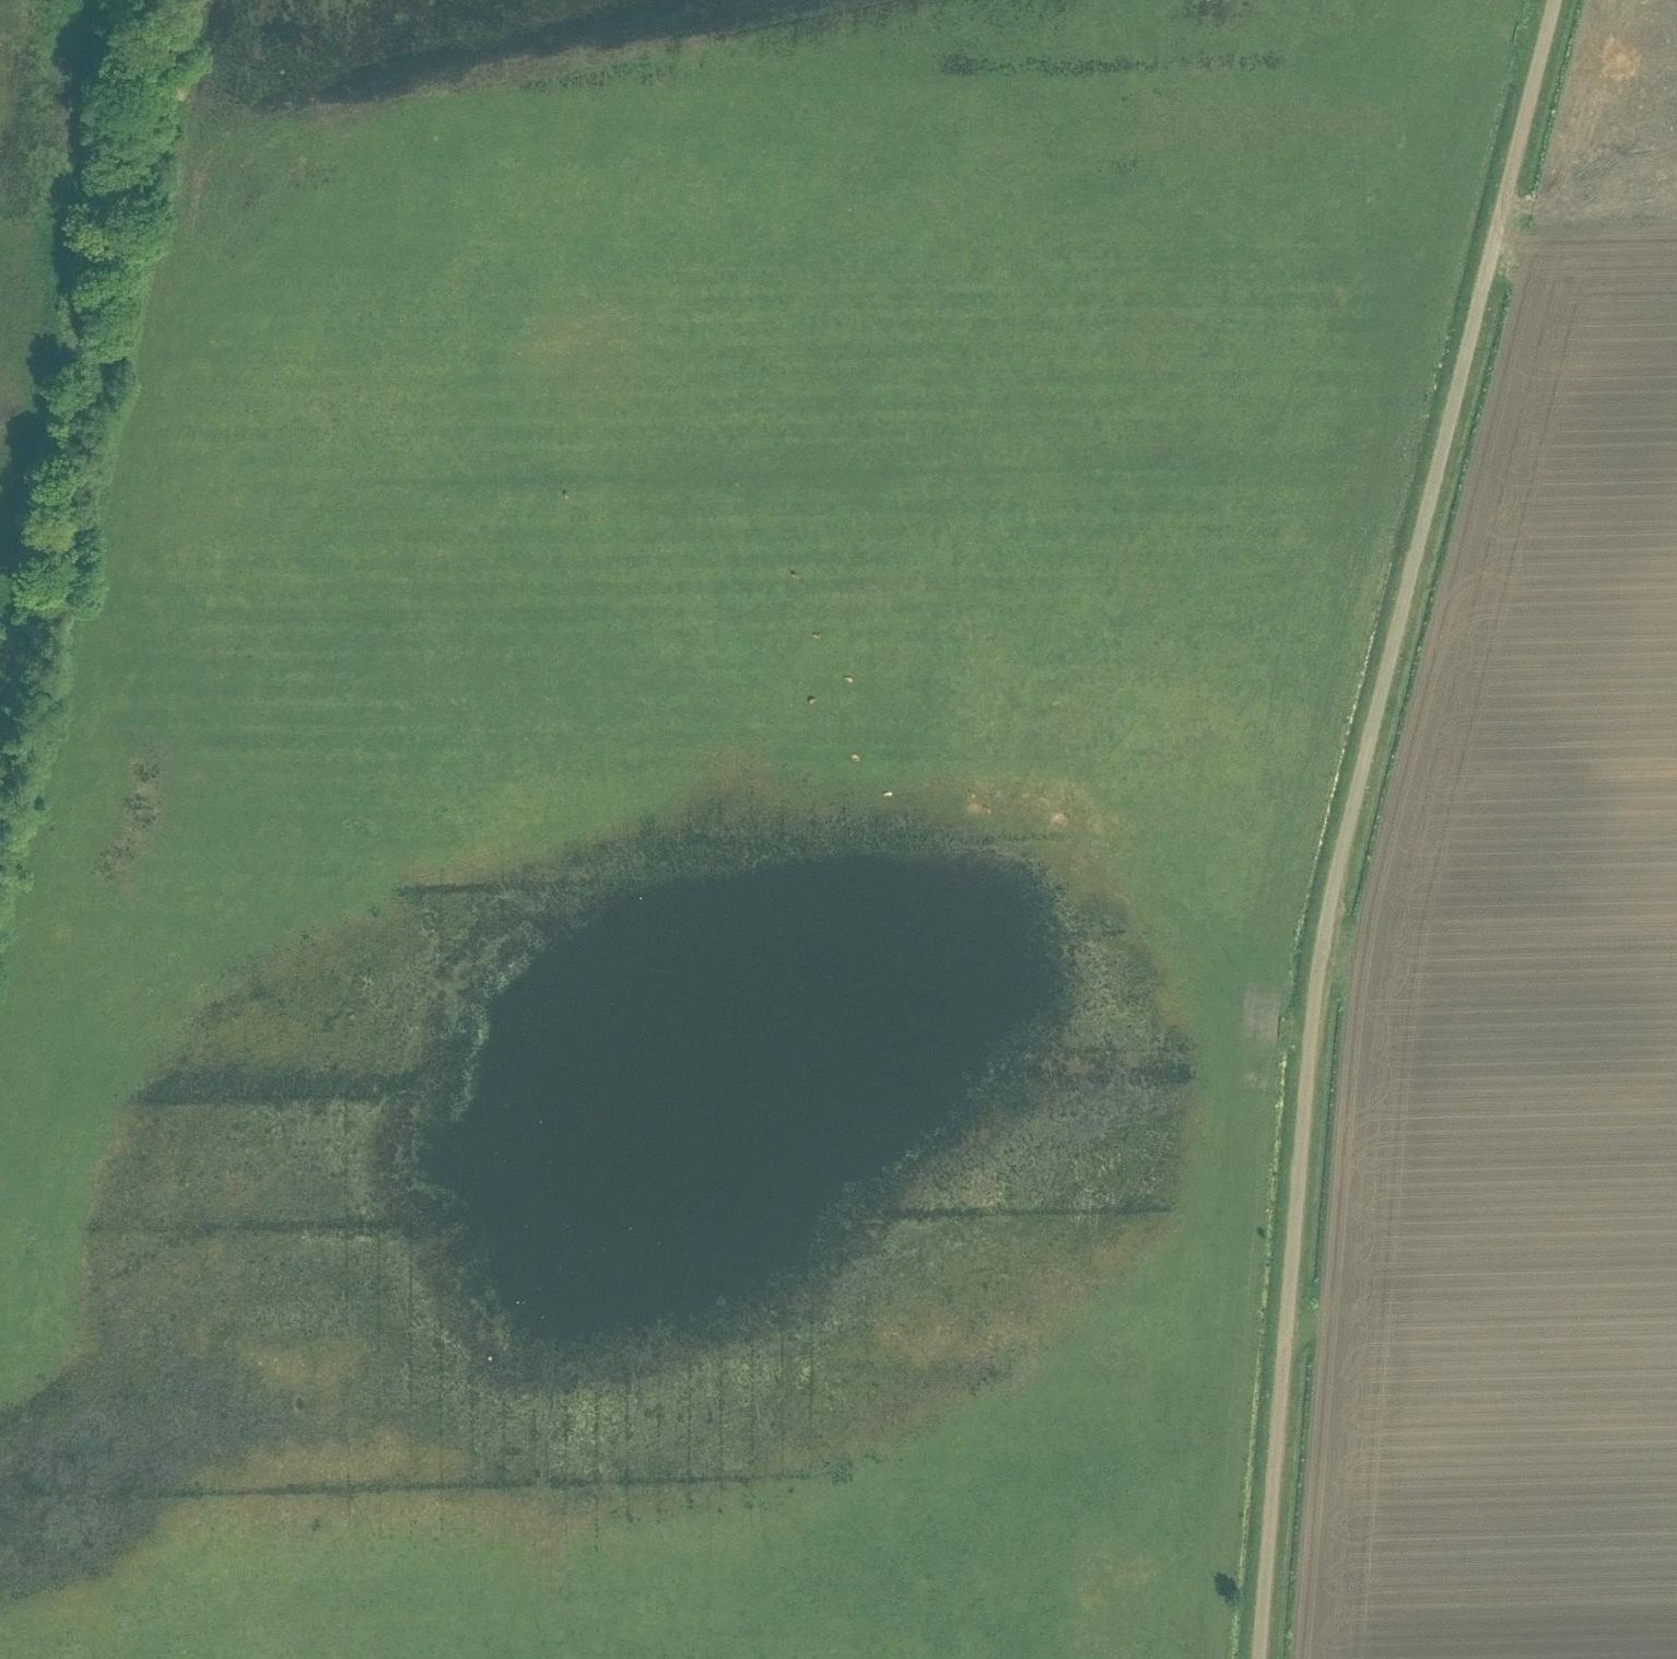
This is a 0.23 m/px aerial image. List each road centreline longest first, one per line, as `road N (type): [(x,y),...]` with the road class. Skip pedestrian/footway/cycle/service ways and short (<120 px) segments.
road 1 (unclassified): [(1263,1658),(1330,919),(1553,0)]

